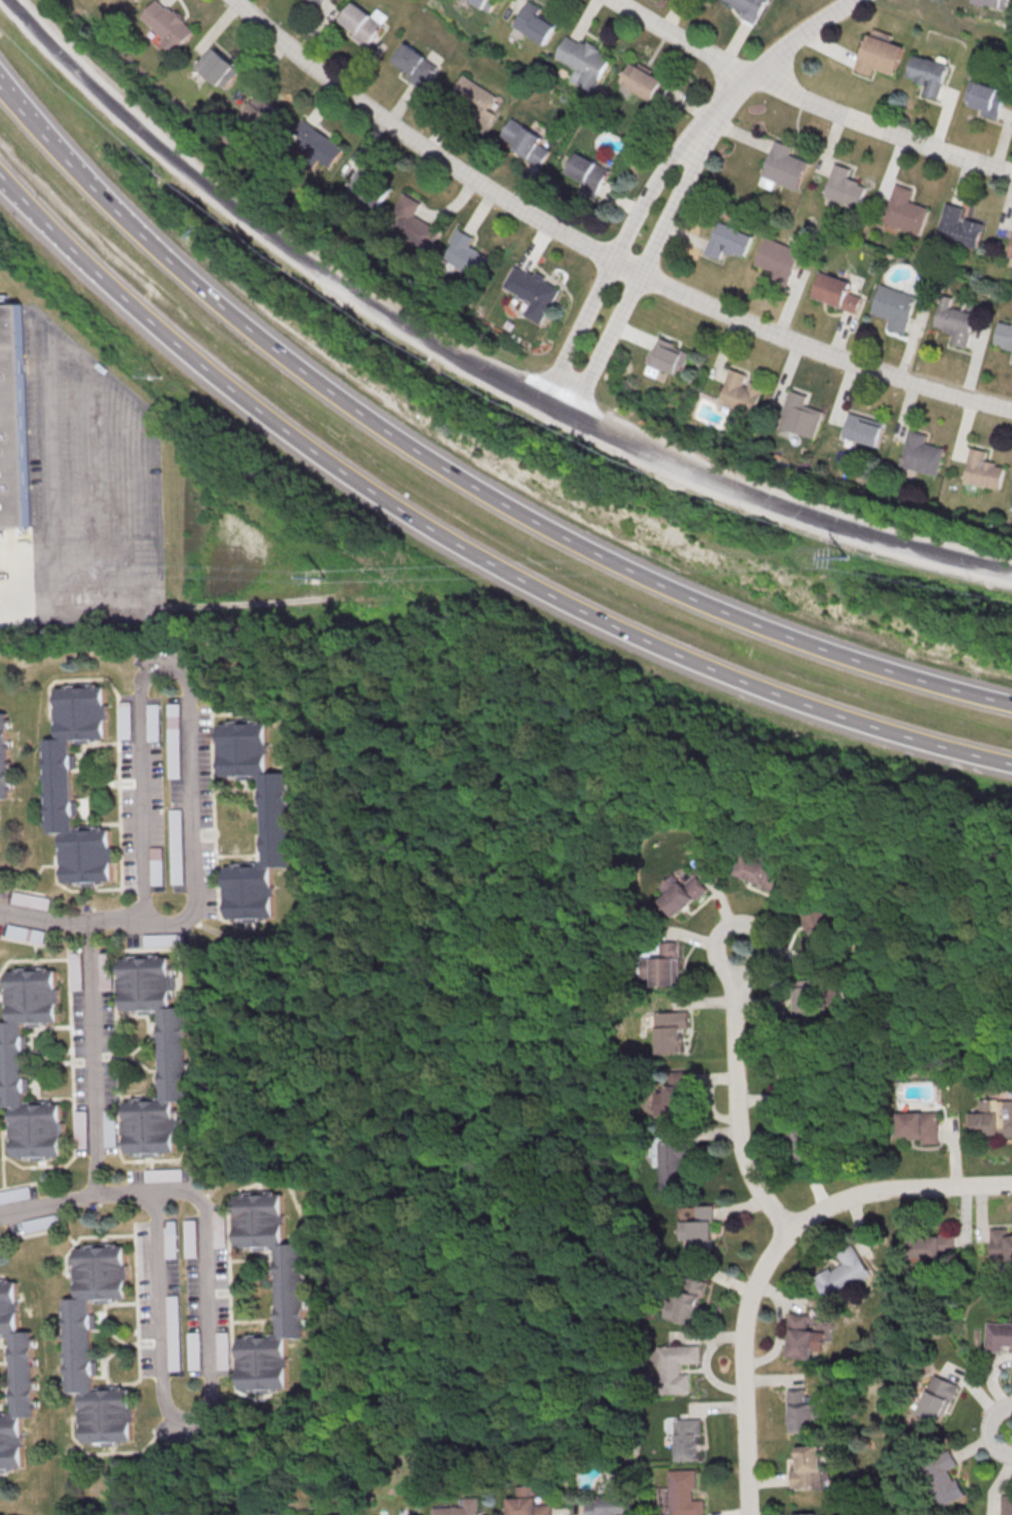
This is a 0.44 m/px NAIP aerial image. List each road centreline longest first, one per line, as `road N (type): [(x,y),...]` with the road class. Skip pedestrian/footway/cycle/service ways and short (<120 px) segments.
road 1 (motorway): [(0,169),(126,294),(399,506),(565,601),(708,668),(842,717),(1011,763)]
road 2 (motorway): [(1011,703),(763,628),(651,581),(523,513),(313,381),(153,244)]
road 3 (residential): [(1011,408),(785,338),(640,274),(421,145),(238,0)]
road 4 (tertiary): [(543,399),(283,241),(173,155),(12,0)]
road 5 (residential): [(748,1514),(744,1333),(757,1279),(782,1240),(831,1205),(877,1190),(1011,1186)]
road 6 (tertiary): [(1011,571),(831,523),(703,476),(543,399)]
road 7 (residential): [(1011,172),(751,76),(614,0)]
road 8 (residential): [(699,135),(671,158),(634,217),(543,399)]
road 9 (residential): [(573,413),(690,171),(699,135)]
road 10 (residential): [(795,1229),(745,1157),(736,1099),(740,947)]
road 11 (motorway): [(153,244),(79,175),(0,83)]
road 12 (residential): [(699,135),(751,76),(852,0)]

